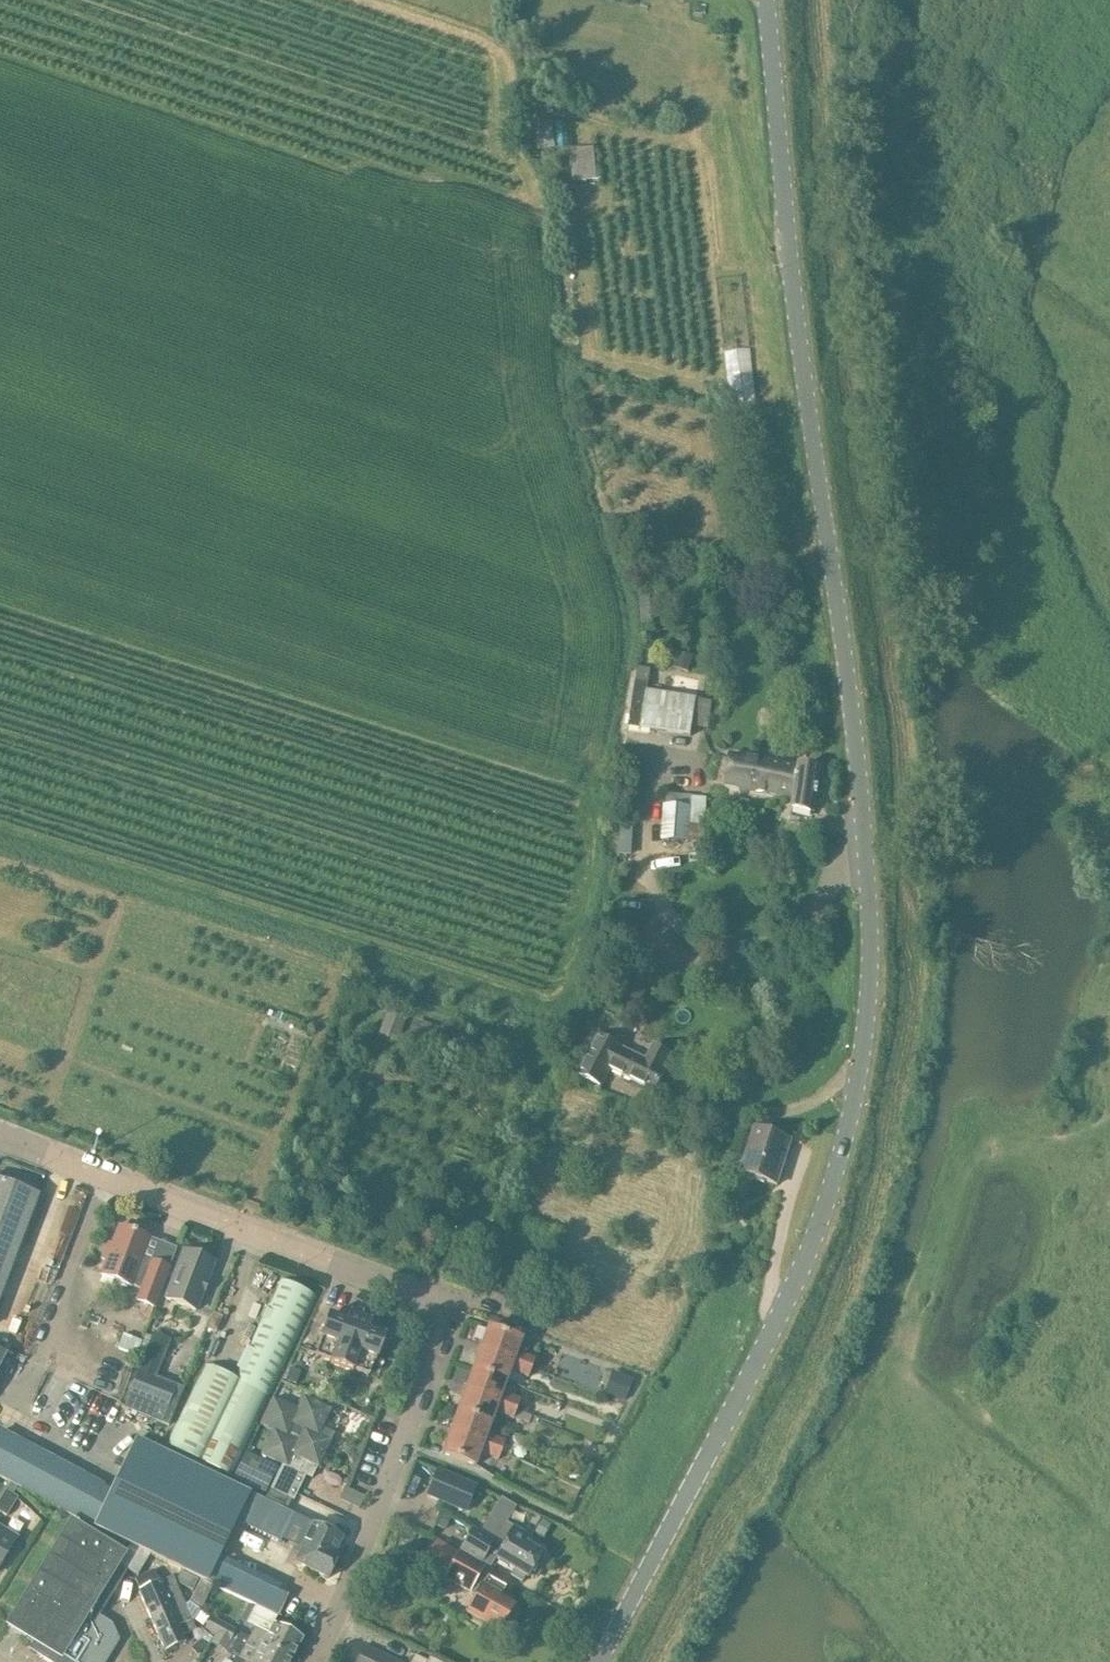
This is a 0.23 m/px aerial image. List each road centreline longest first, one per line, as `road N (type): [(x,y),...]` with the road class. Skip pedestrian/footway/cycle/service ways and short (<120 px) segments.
road 1 (tertiary): [(599,1661),(794,1287),(820,1218),(862,1056),(869,957),(863,834),(791,277),(766,0)]
road 2 (residential): [(315,1661),(451,1305),(0,1133)]
road 3 (track): [(738,408),(808,553),(832,572)]

